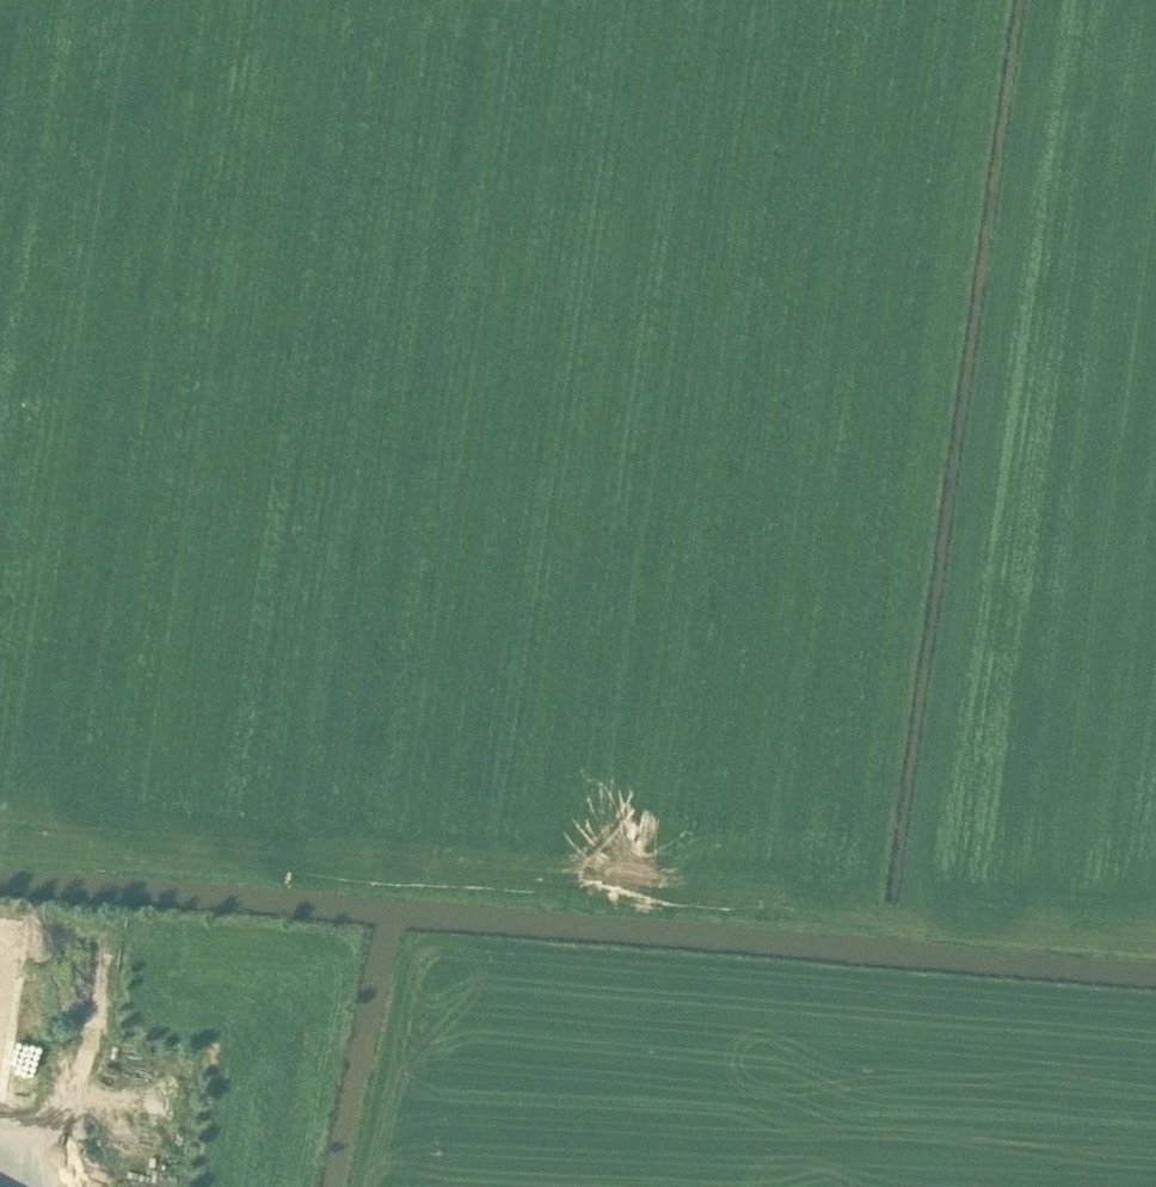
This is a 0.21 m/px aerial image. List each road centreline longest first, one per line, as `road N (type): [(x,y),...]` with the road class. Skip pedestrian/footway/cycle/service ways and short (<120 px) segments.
road 1 (track): [(0,838),(1155,937)]

